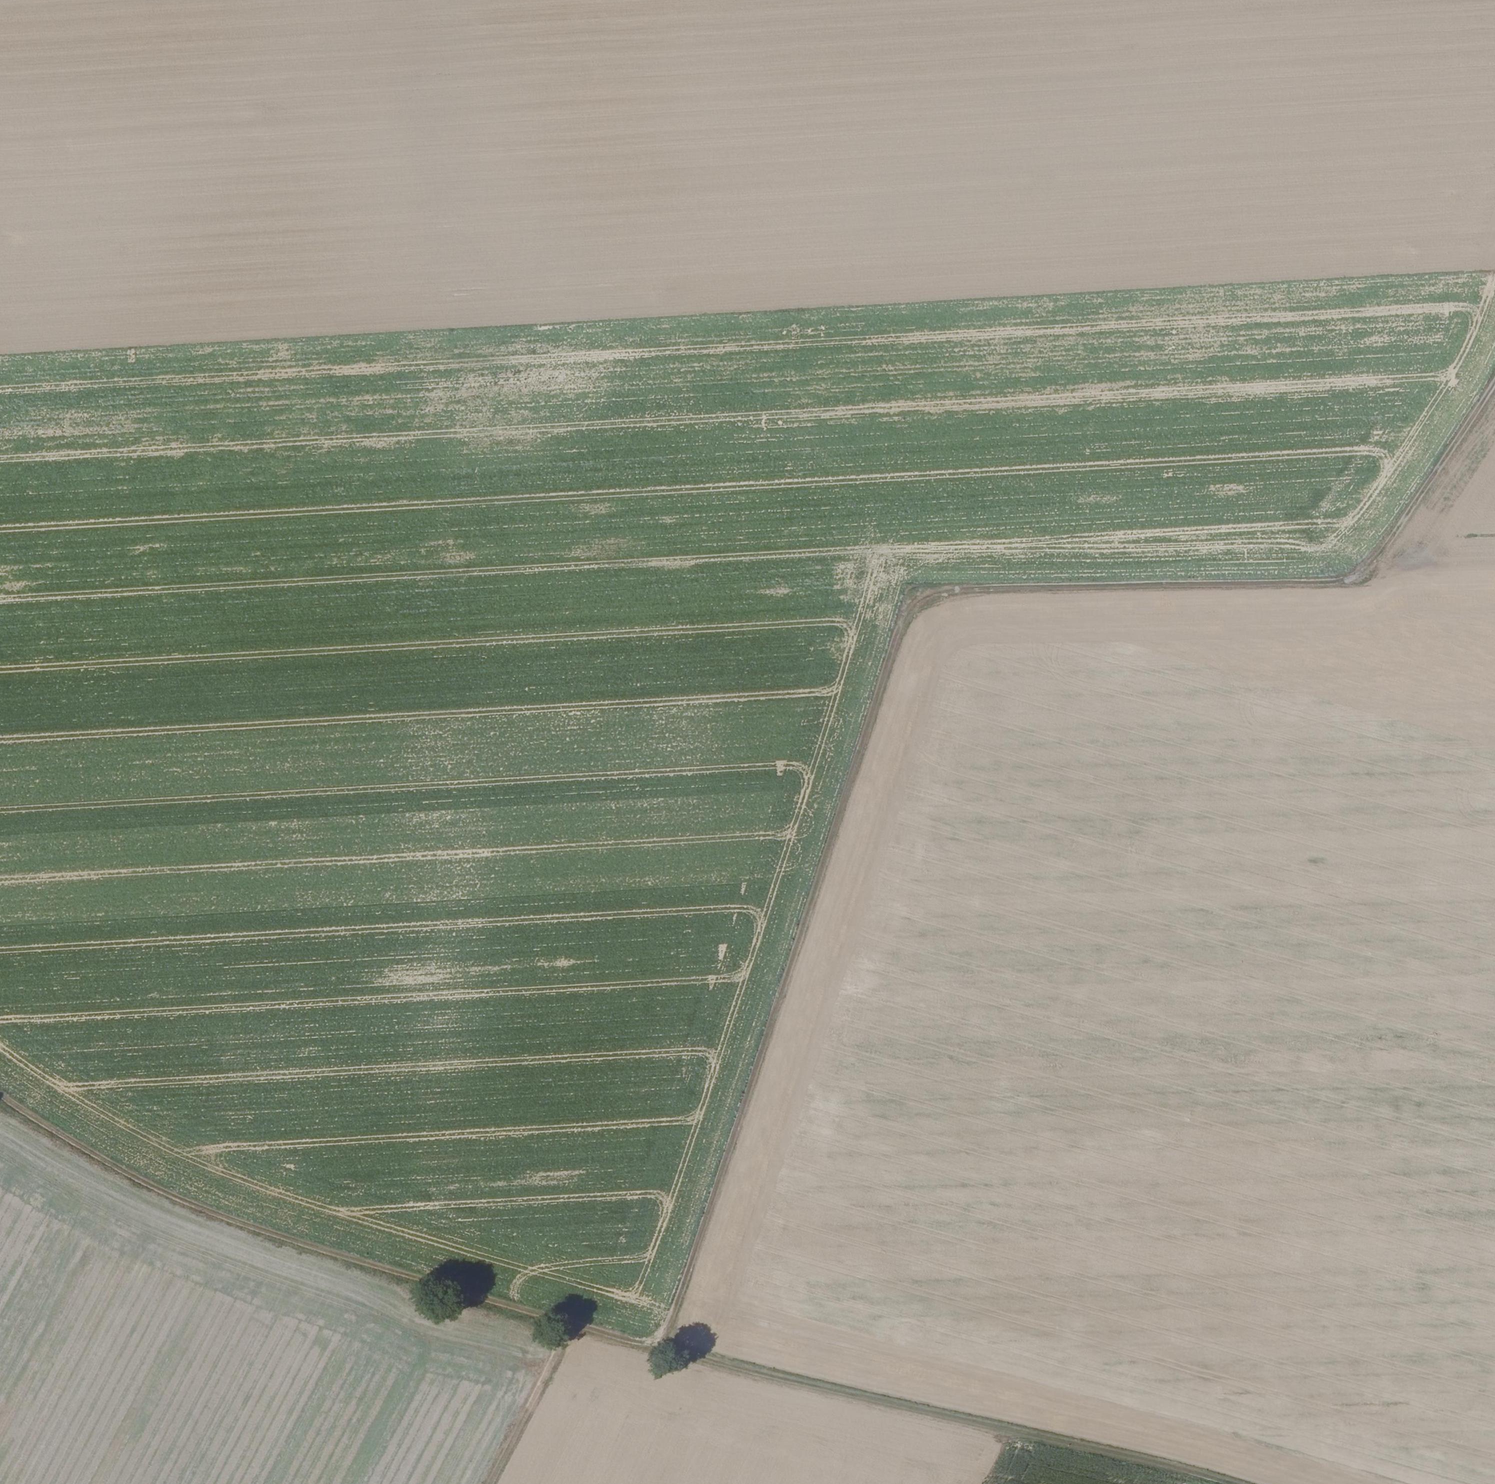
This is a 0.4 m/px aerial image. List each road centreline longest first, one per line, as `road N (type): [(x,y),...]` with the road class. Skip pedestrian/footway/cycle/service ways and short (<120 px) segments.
road 1 (track): [(663,1355),(907,606),(924,594),(1347,580),(1402,529),(1494,385)]
road 2 (track): [(489,1483),(567,1328),(1234,1483)]
road 3 (track): [(567,1328),(126,1181),(0,1102)]

